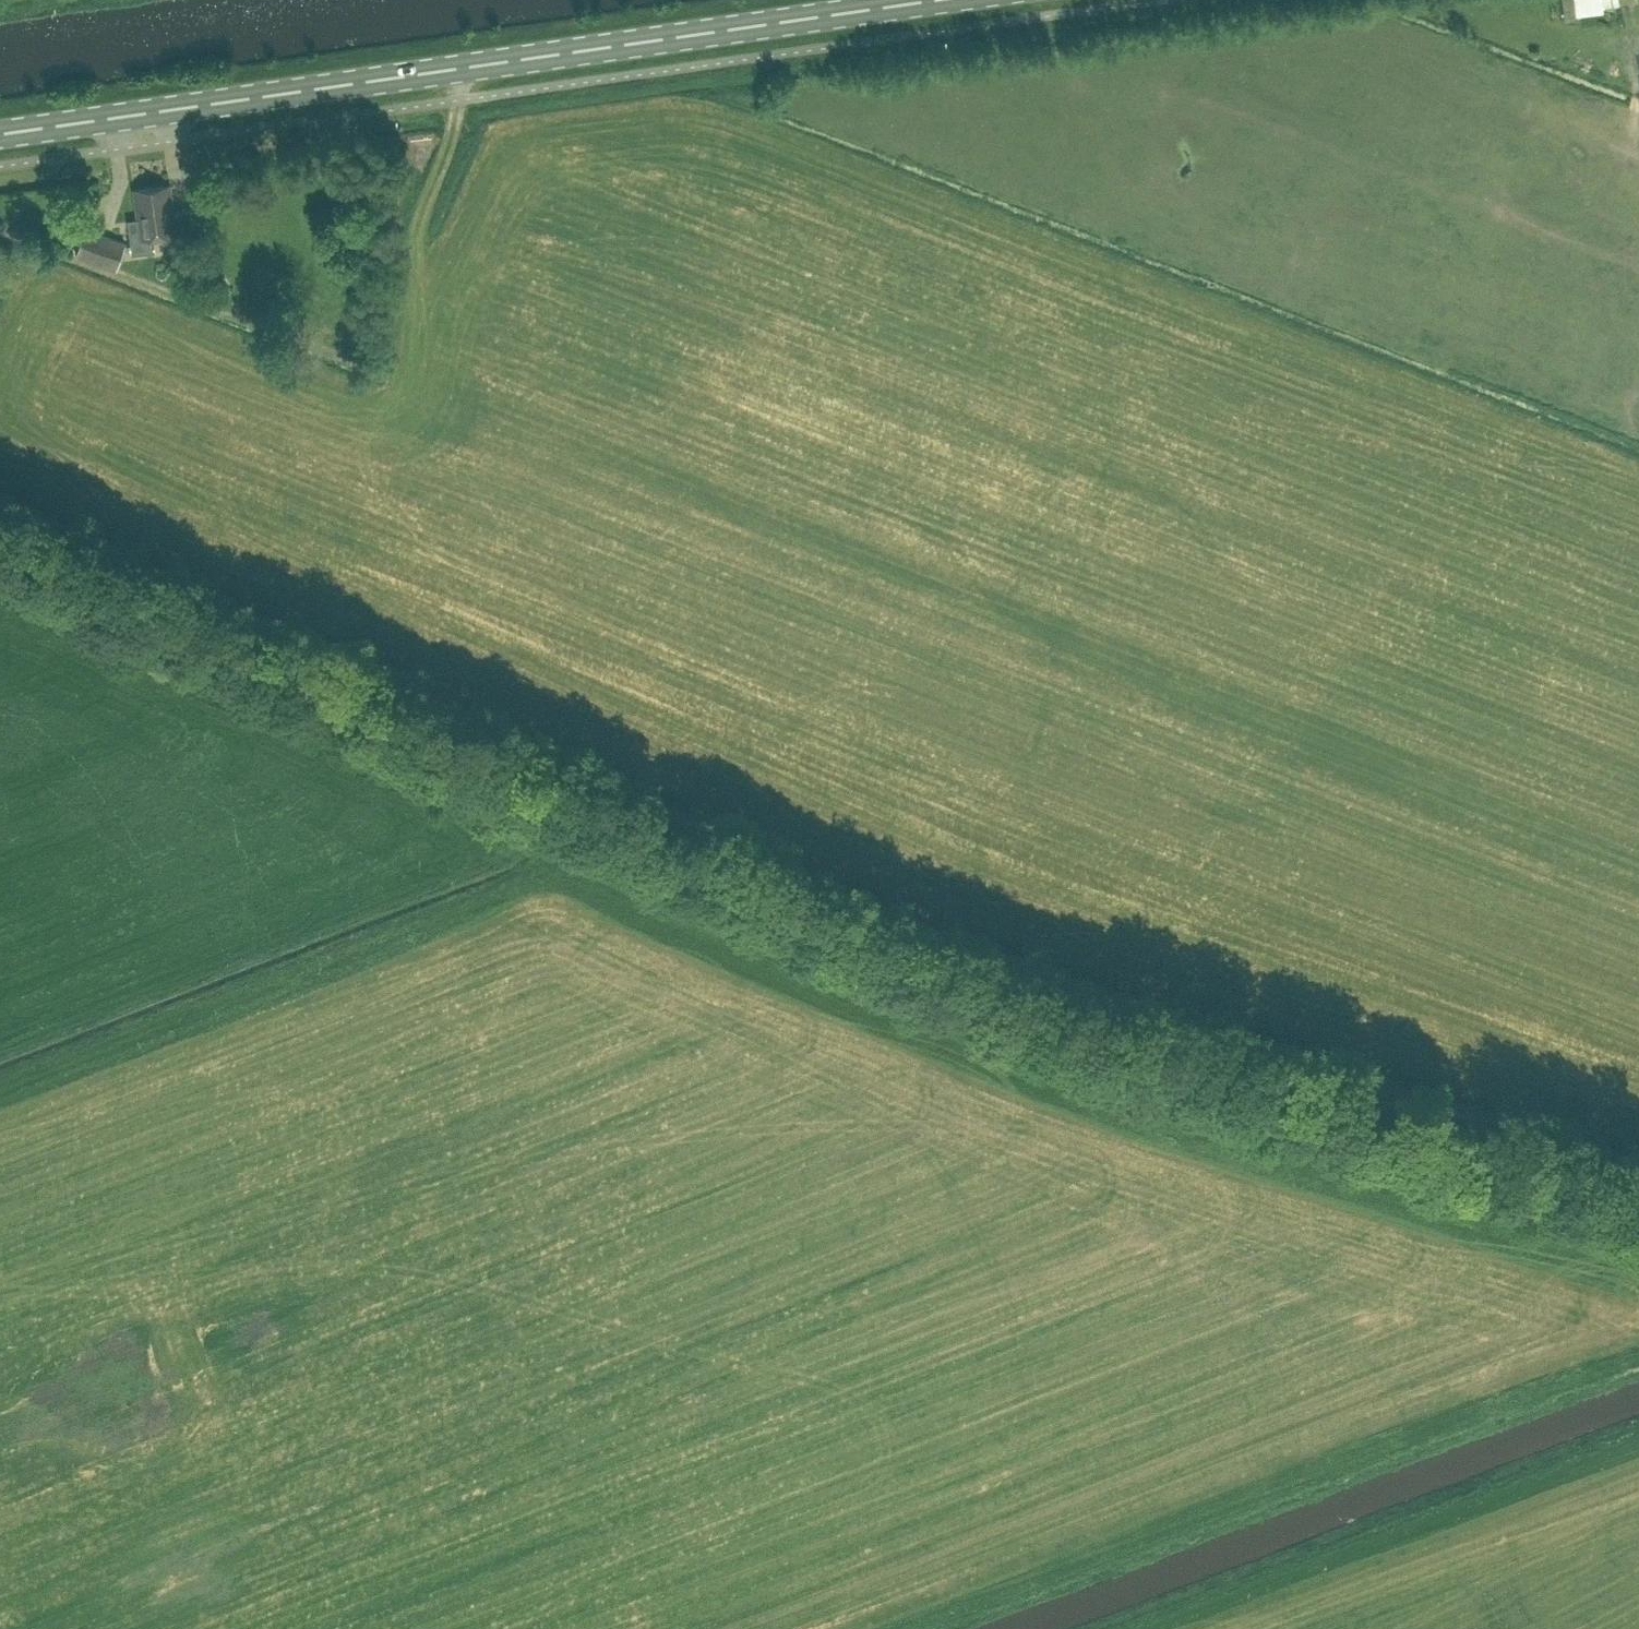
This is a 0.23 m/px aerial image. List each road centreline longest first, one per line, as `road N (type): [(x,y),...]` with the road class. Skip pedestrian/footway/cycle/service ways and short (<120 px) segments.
road 1 (track): [(0,530),(1034,999),(1638,1197)]
road 2 (primary): [(0,132),(917,0)]

